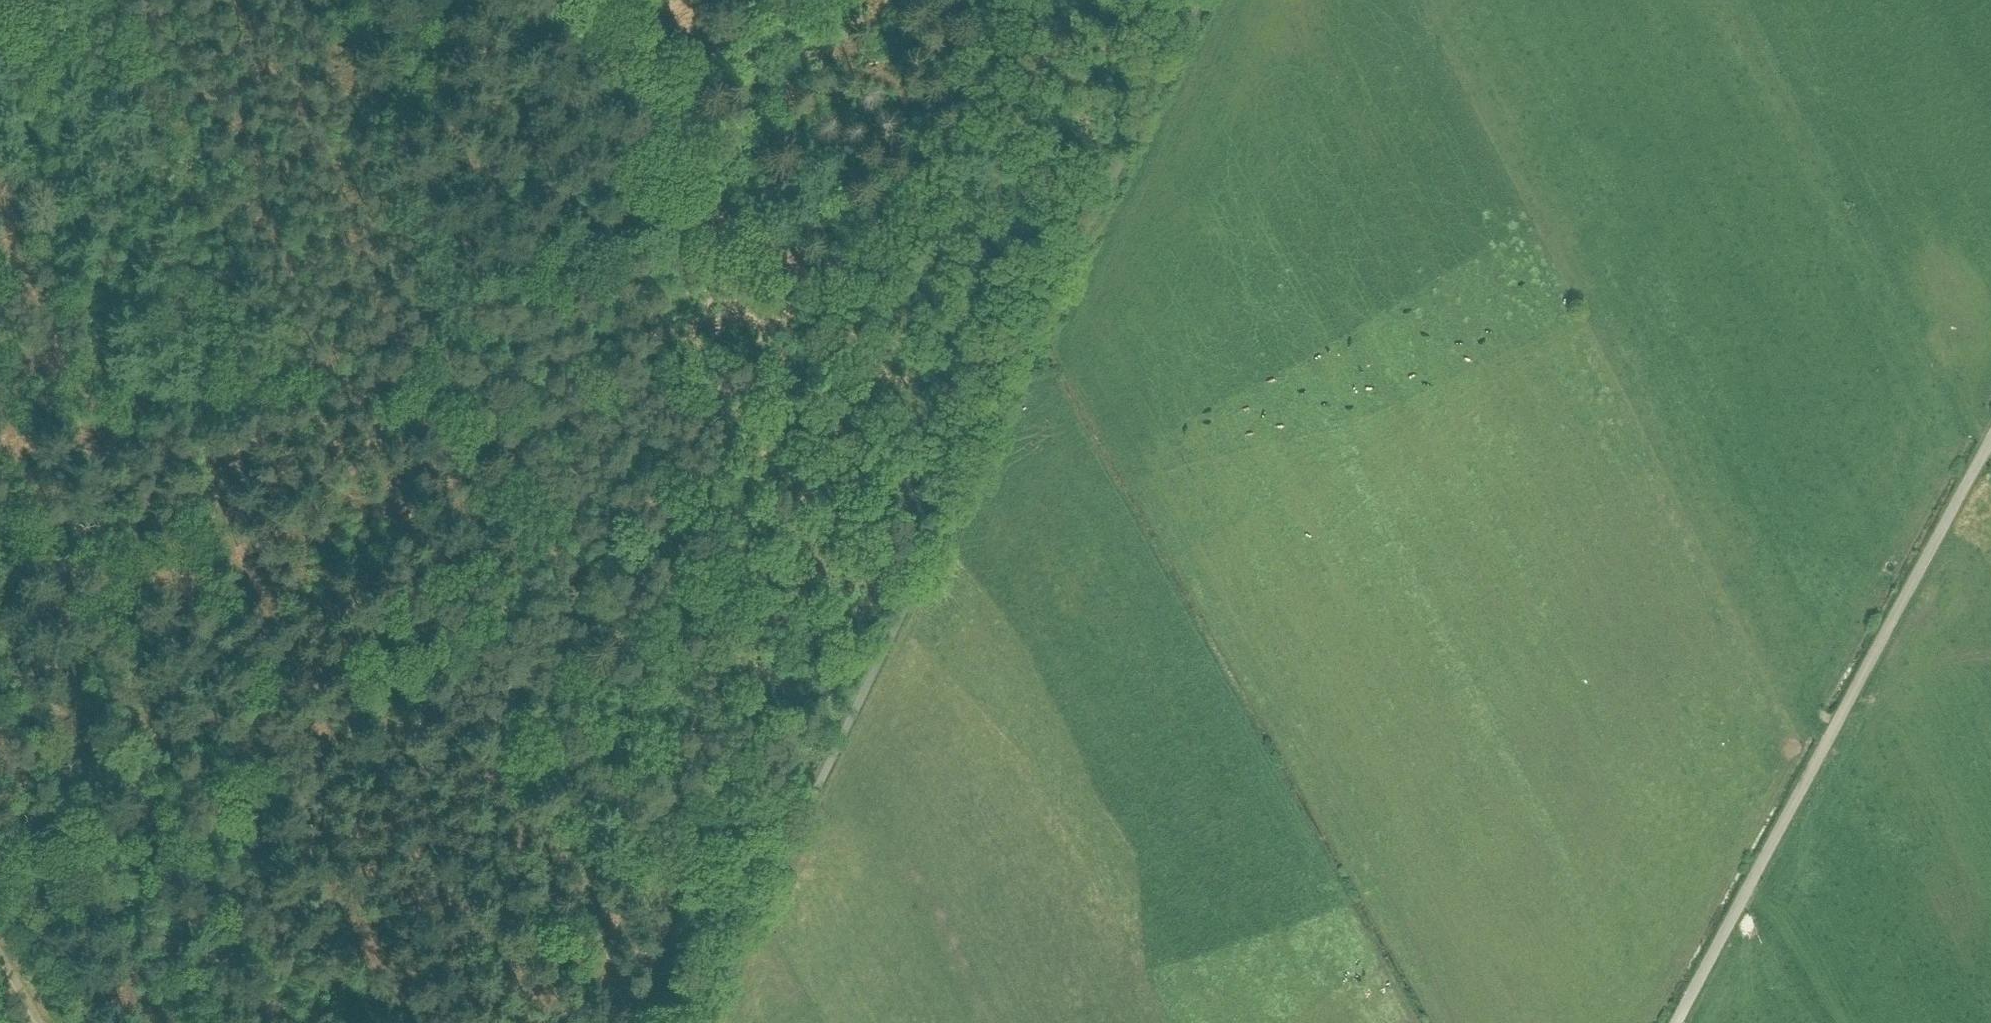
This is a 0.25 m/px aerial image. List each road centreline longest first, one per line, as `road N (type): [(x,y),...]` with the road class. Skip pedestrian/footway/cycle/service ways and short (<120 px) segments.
road 1 (track): [(1672,1022),(1990,444)]

